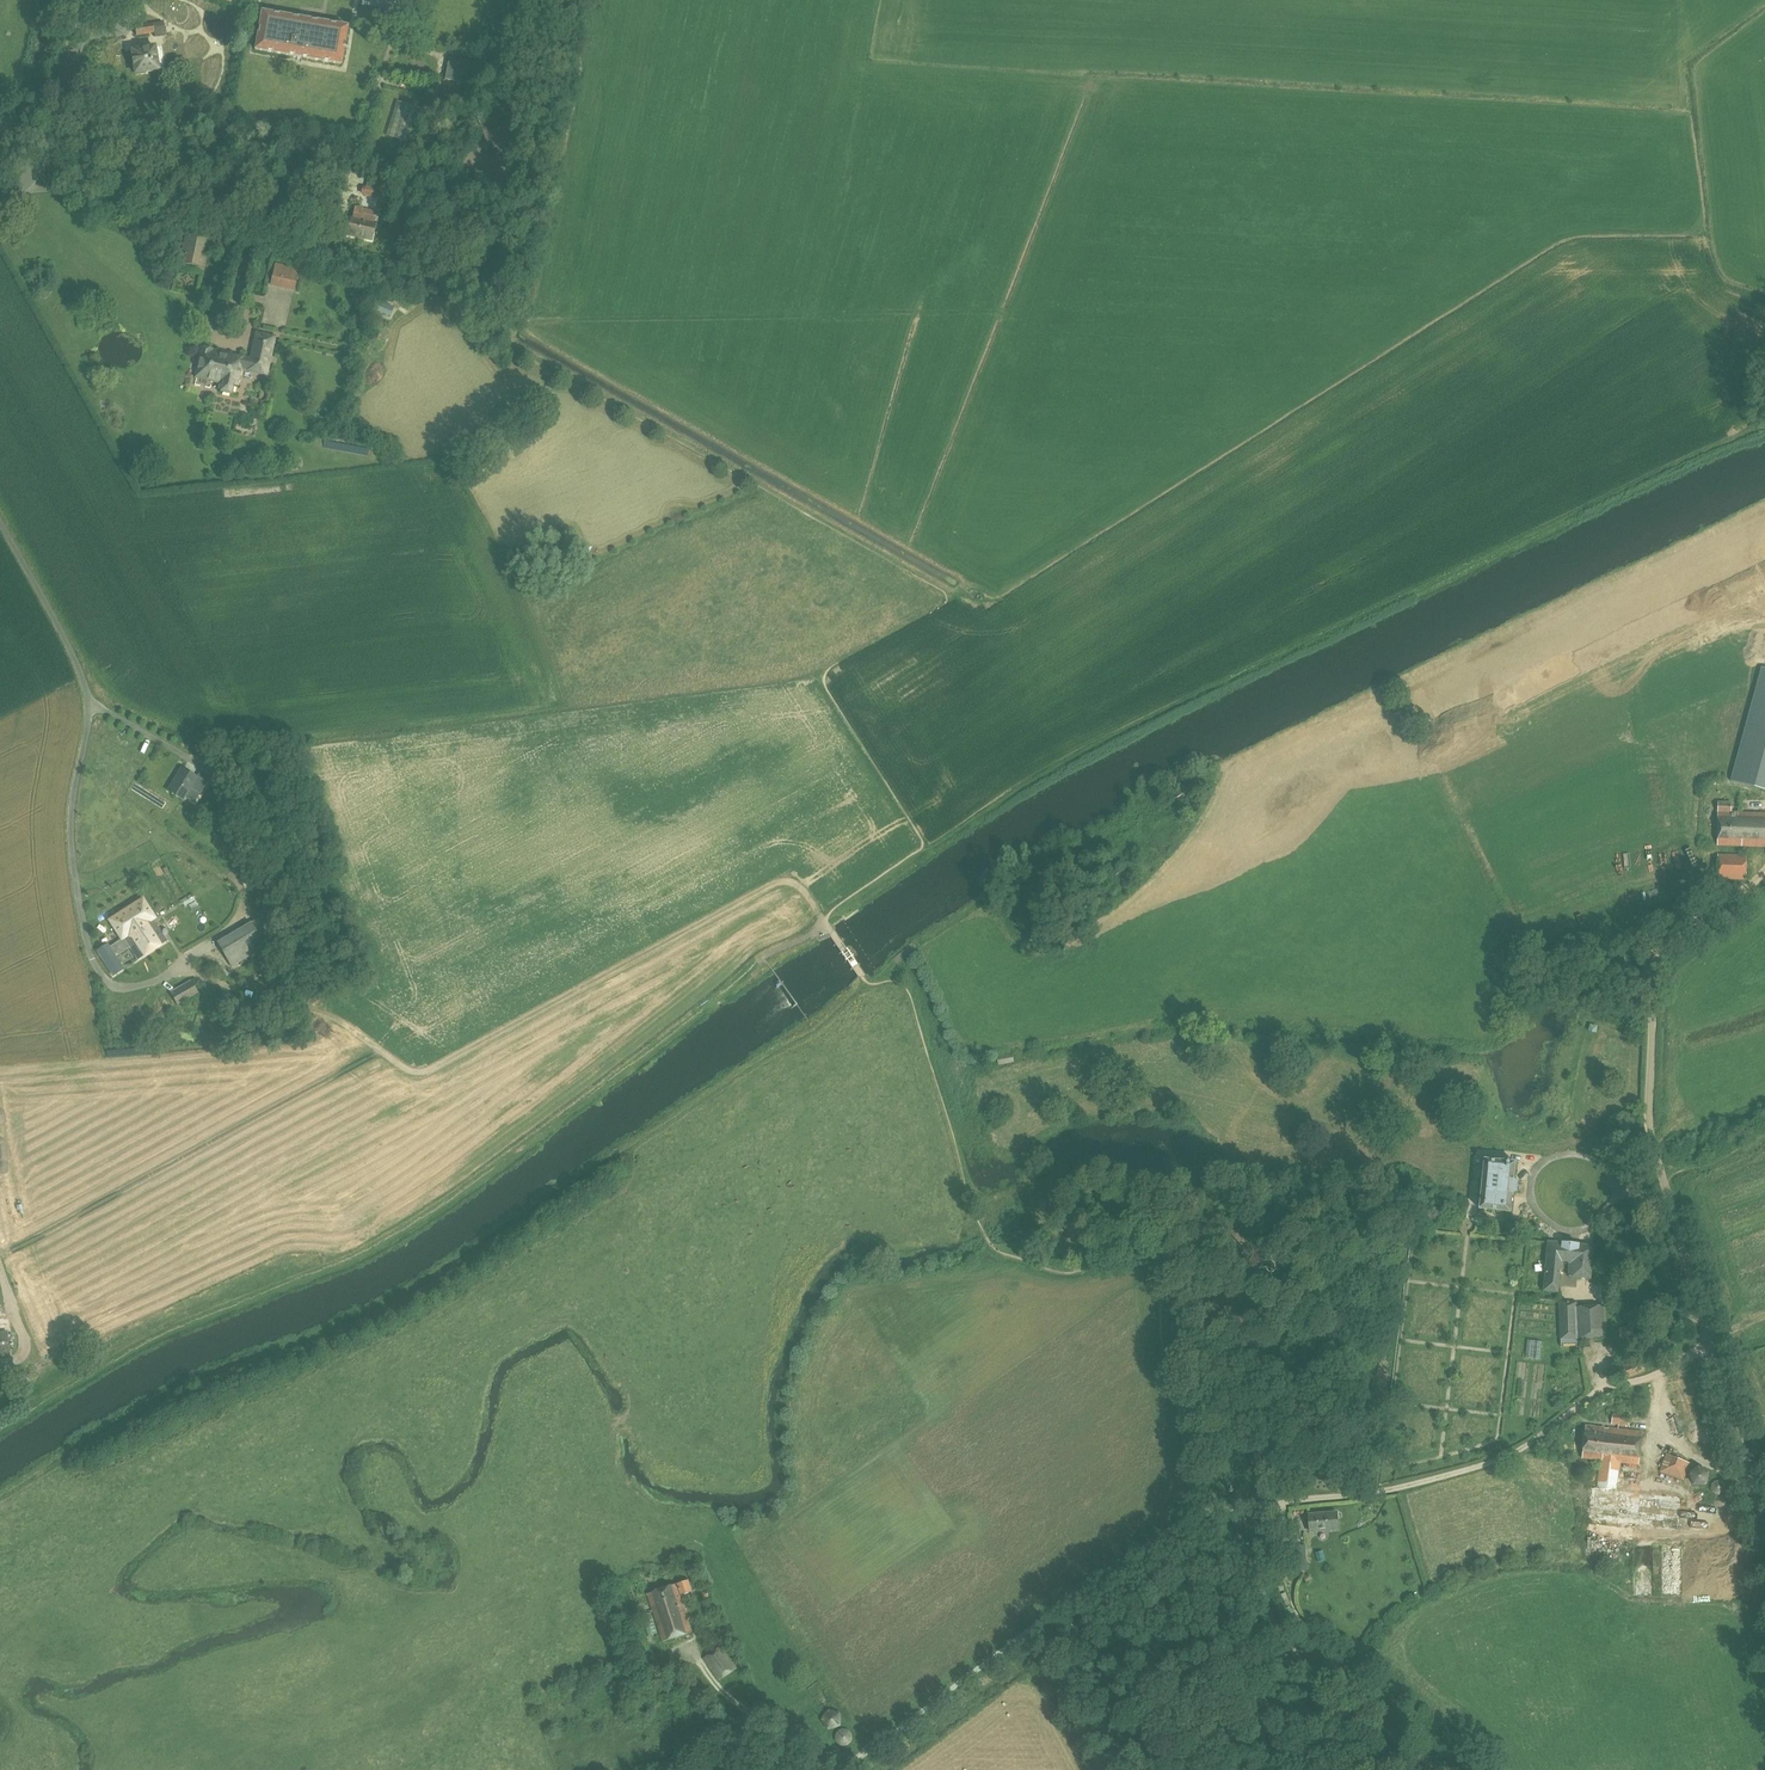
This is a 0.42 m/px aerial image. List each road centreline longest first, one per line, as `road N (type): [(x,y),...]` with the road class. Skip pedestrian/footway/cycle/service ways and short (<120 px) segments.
road 1 (track): [(1243,1506),(1372,1492),(1489,1464),(1594,1394),(1713,1349)]
road 2 (track): [(495,300),(529,317),(986,311)]
road 3 (track): [(840,1769),(1168,1530),(1204,1512)]
road 4 (unclassified): [(1764,1527),(1660,1178)]
road 5 (tertiary): [(0,203),(32,175),(51,142),(87,0)]
road 6 (track): [(697,1009),(766,955),(829,926)]

